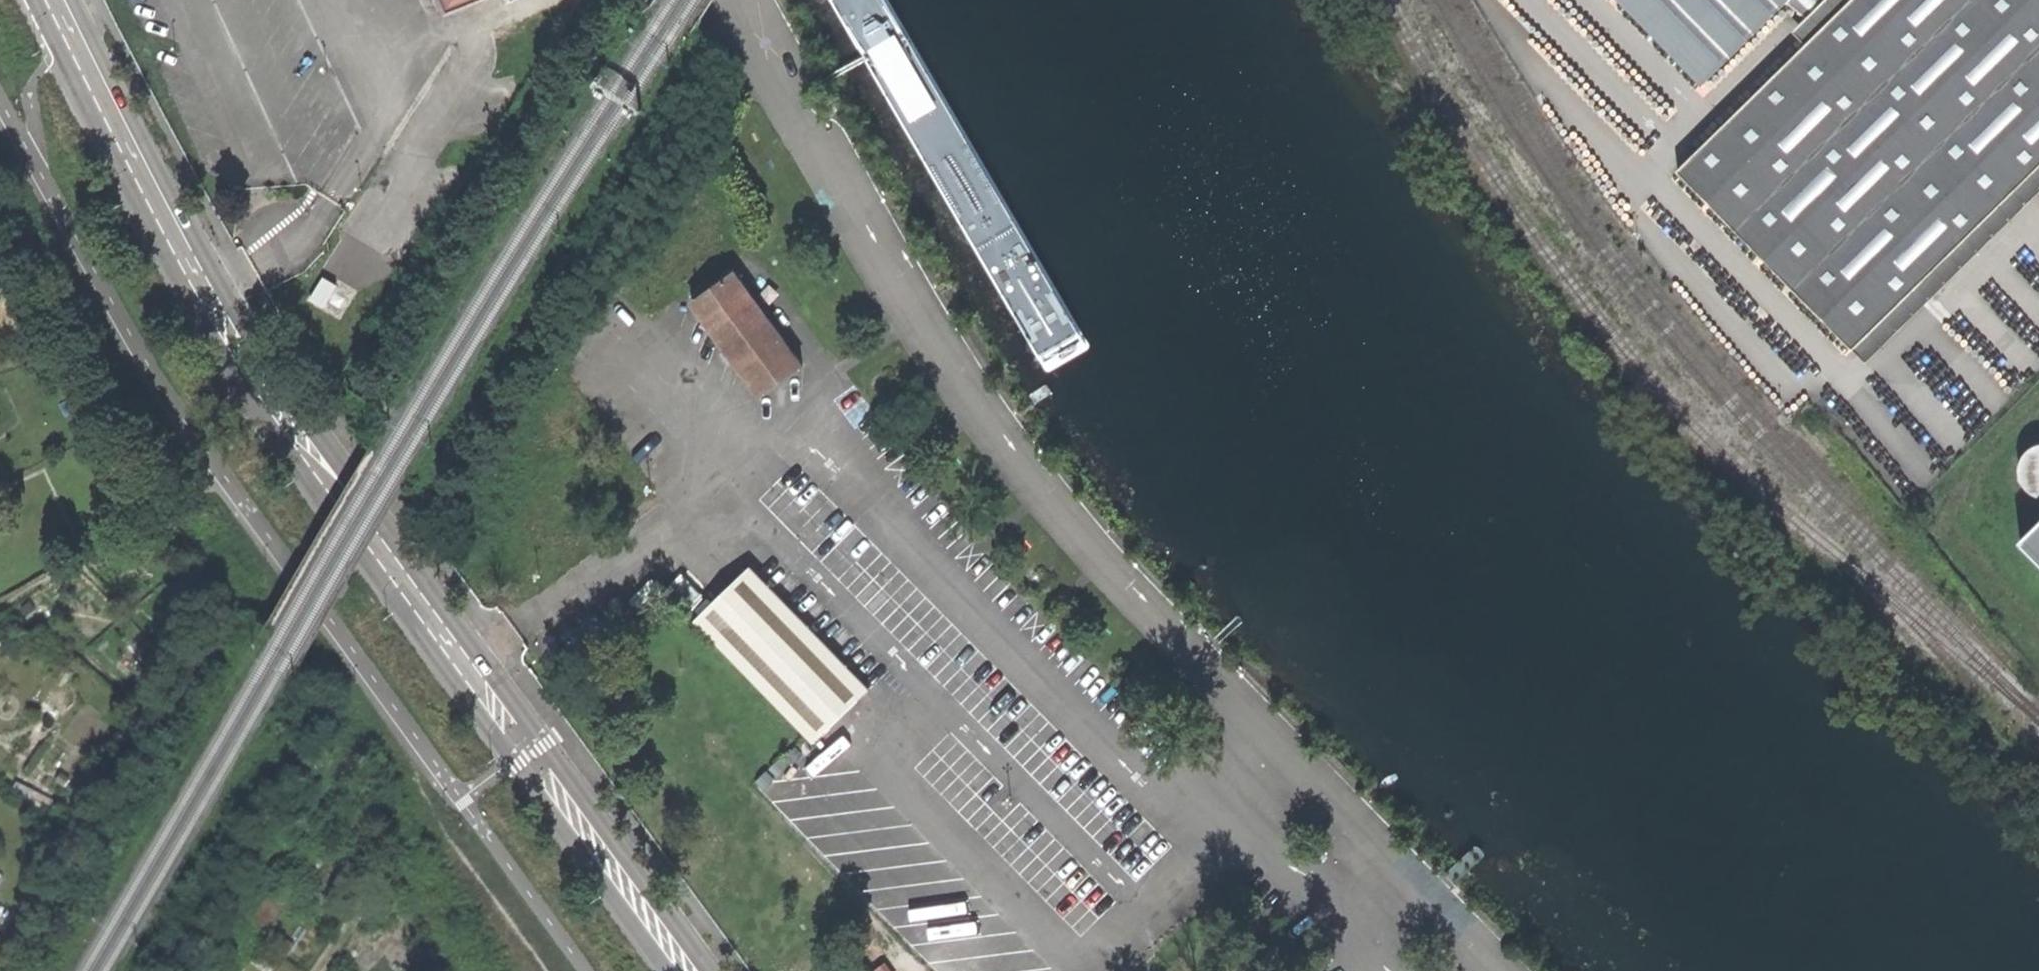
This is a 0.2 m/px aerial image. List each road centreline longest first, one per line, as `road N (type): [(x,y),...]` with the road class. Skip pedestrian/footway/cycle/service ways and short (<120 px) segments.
road 1 (secondary): [(47,0),(212,314),(406,602),(683,970)]

